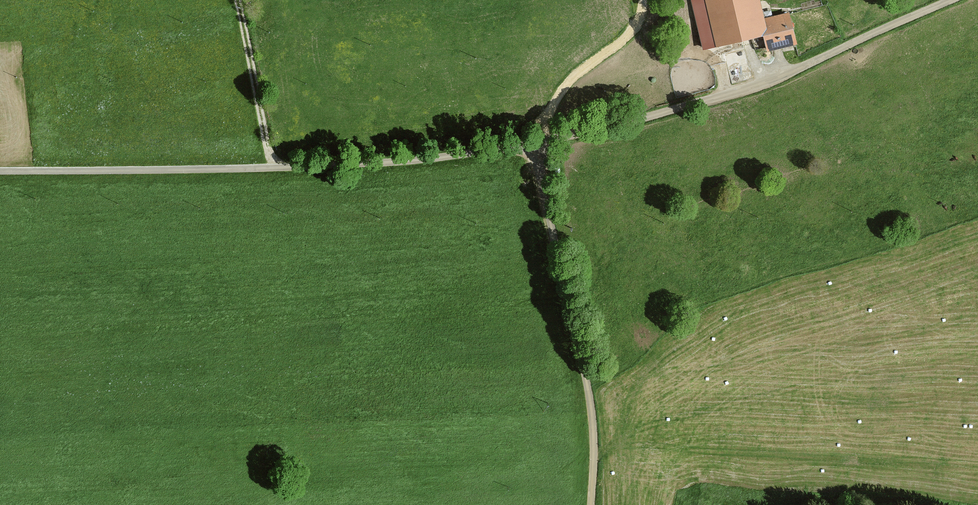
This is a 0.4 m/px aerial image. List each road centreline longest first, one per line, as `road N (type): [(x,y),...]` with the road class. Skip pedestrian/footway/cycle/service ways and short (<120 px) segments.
road 1 (unclassified): [(956,0),(756,87),(534,146),(370,165),(0,172)]
road 2 (track): [(534,146),(572,80),(630,35),(644,0)]
road 3 (track): [(273,169),(238,0)]

